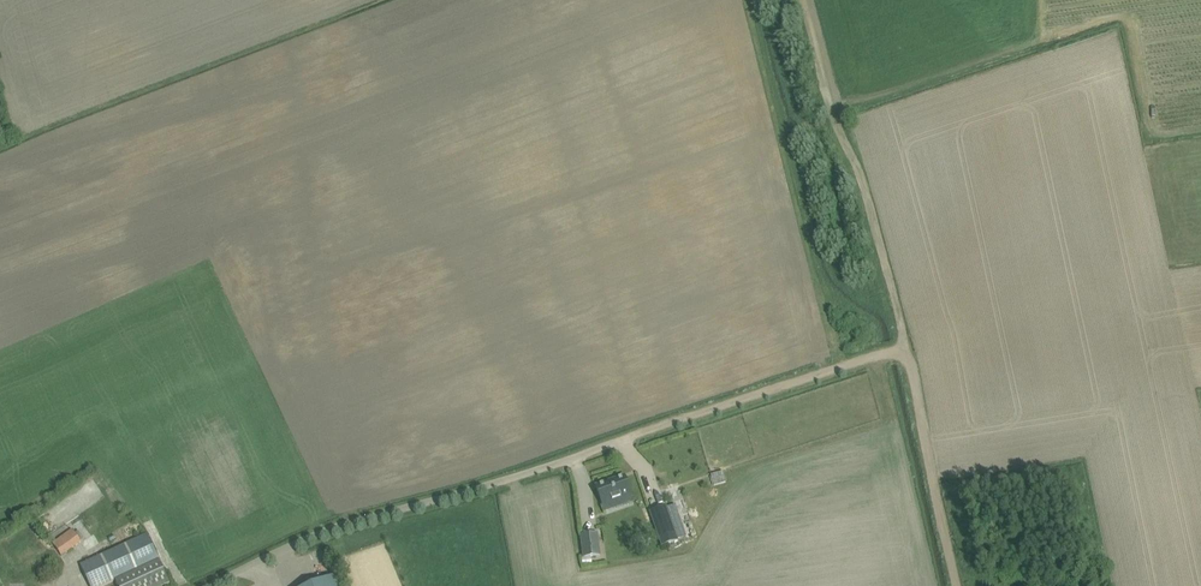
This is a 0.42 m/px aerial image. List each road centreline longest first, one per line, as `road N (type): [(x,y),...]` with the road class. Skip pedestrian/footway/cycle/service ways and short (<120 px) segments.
road 1 (unclassified): [(209,585),(332,529),(646,432)]
road 2 (track): [(958,585),(907,358),(889,353),(849,364)]
road 3 (track): [(849,364),(646,432)]

